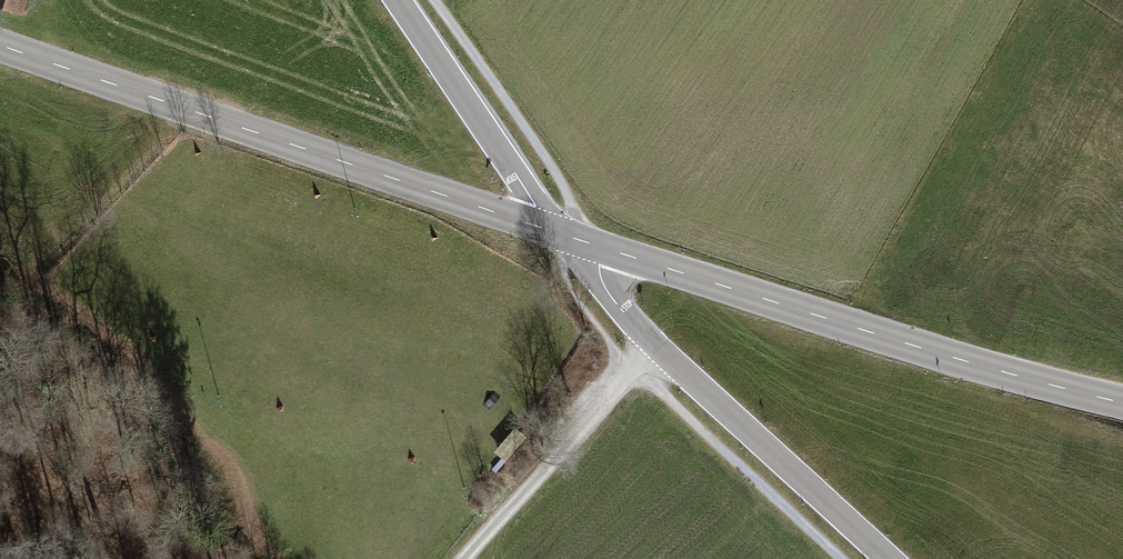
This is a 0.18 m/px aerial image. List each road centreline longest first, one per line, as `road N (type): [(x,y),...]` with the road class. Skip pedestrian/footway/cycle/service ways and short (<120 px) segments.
road 1 (tertiary): [(0,46),(559,234)]
road 2 (tertiary): [(559,234),(1122,403)]
road 3 (unclassified): [(559,234),(655,346),(890,558)]
road 4 (track): [(655,346),(465,558)]
road 5 (unclassified): [(398,0),(559,234)]

